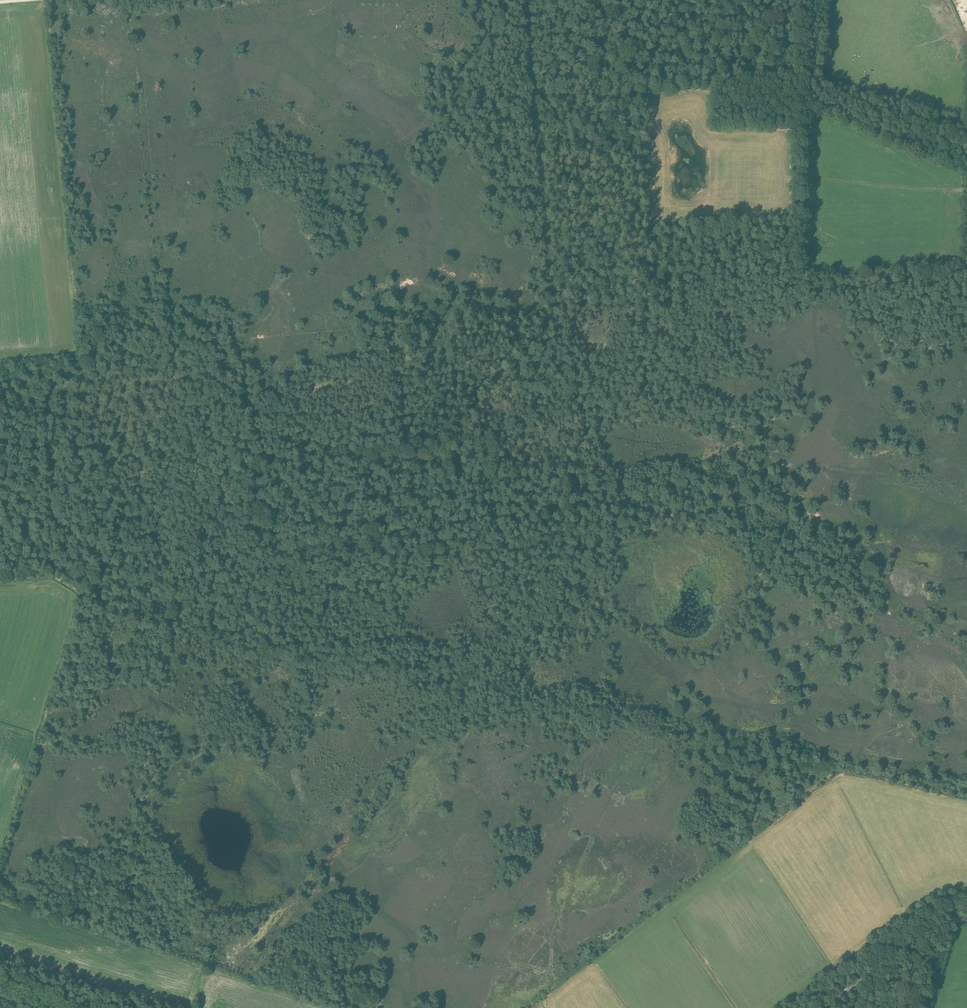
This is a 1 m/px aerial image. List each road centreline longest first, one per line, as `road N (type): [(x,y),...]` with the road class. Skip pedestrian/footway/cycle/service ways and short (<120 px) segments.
road 1 (track): [(765,168),(646,91),(641,0)]
road 2 (track): [(546,224),(527,0)]
road 3 (track): [(551,303),(546,224),(648,219)]
road 4 (unclassified): [(825,1007),(930,929),(966,919)]

